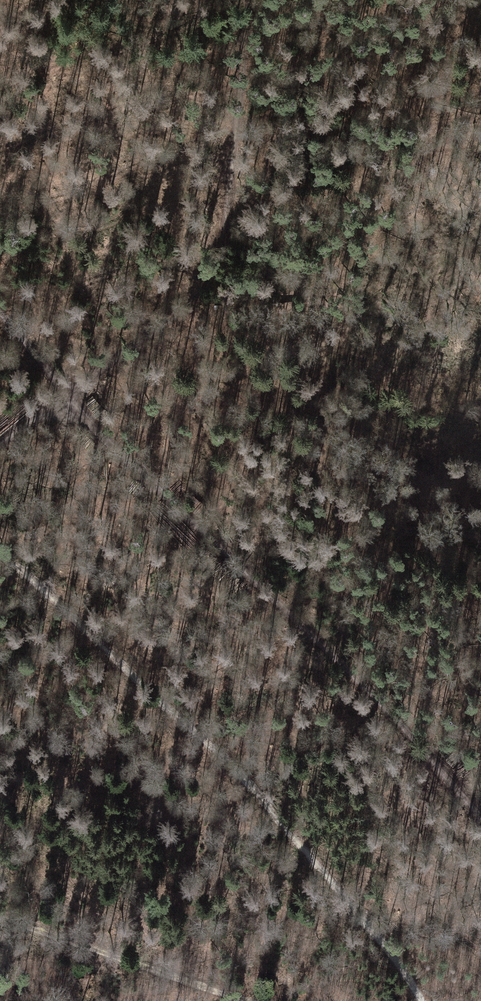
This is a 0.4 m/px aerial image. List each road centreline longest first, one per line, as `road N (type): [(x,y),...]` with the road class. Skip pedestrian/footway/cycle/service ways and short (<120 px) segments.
road 1 (track): [(0,556),(233,768),(316,861),(418,1000)]
road 2 (track): [(68,398),(402,728),(480,823)]
road 3 (track): [(68,398),(170,319),(220,245),(248,0)]
road 4 (track): [(238,1000),(0,920)]

